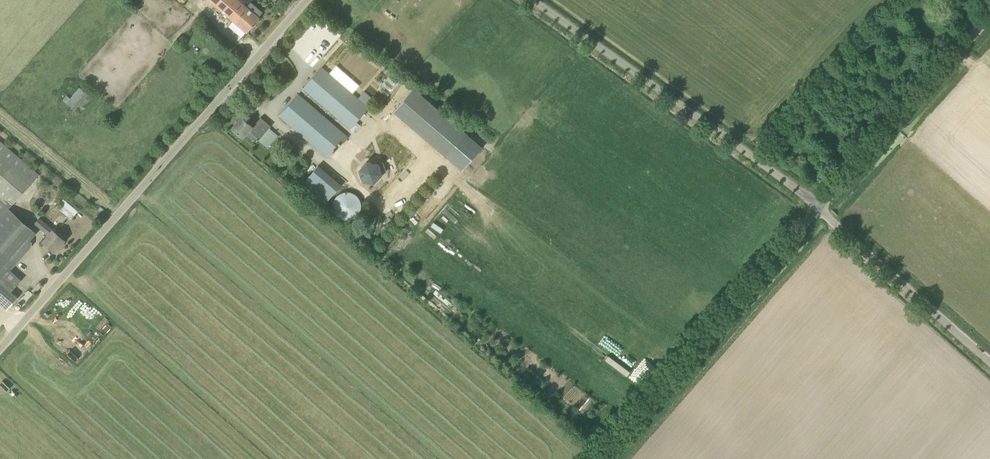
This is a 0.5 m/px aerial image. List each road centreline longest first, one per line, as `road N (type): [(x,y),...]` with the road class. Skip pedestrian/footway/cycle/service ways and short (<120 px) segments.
road 1 (unclassified): [(0,349),(307,0)]
road 2 (unclassified): [(819,209),(533,0)]
road 3 (track): [(602,458),(819,209)]
road 4 (unclassified): [(819,209),(989,19)]
road 5 (unclassified): [(989,357),(819,209)]

